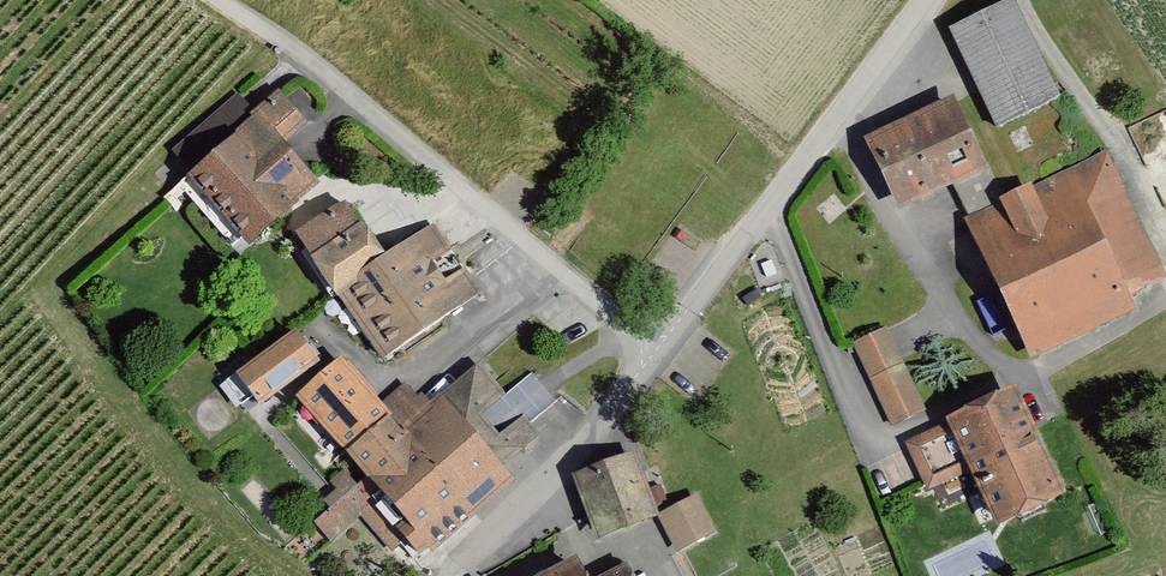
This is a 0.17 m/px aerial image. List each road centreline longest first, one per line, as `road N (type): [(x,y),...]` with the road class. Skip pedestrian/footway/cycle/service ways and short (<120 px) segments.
road 1 (residential): [(462,575),(773,208),(933,0)]
road 2 (track): [(657,347),(300,53),(219,0)]

